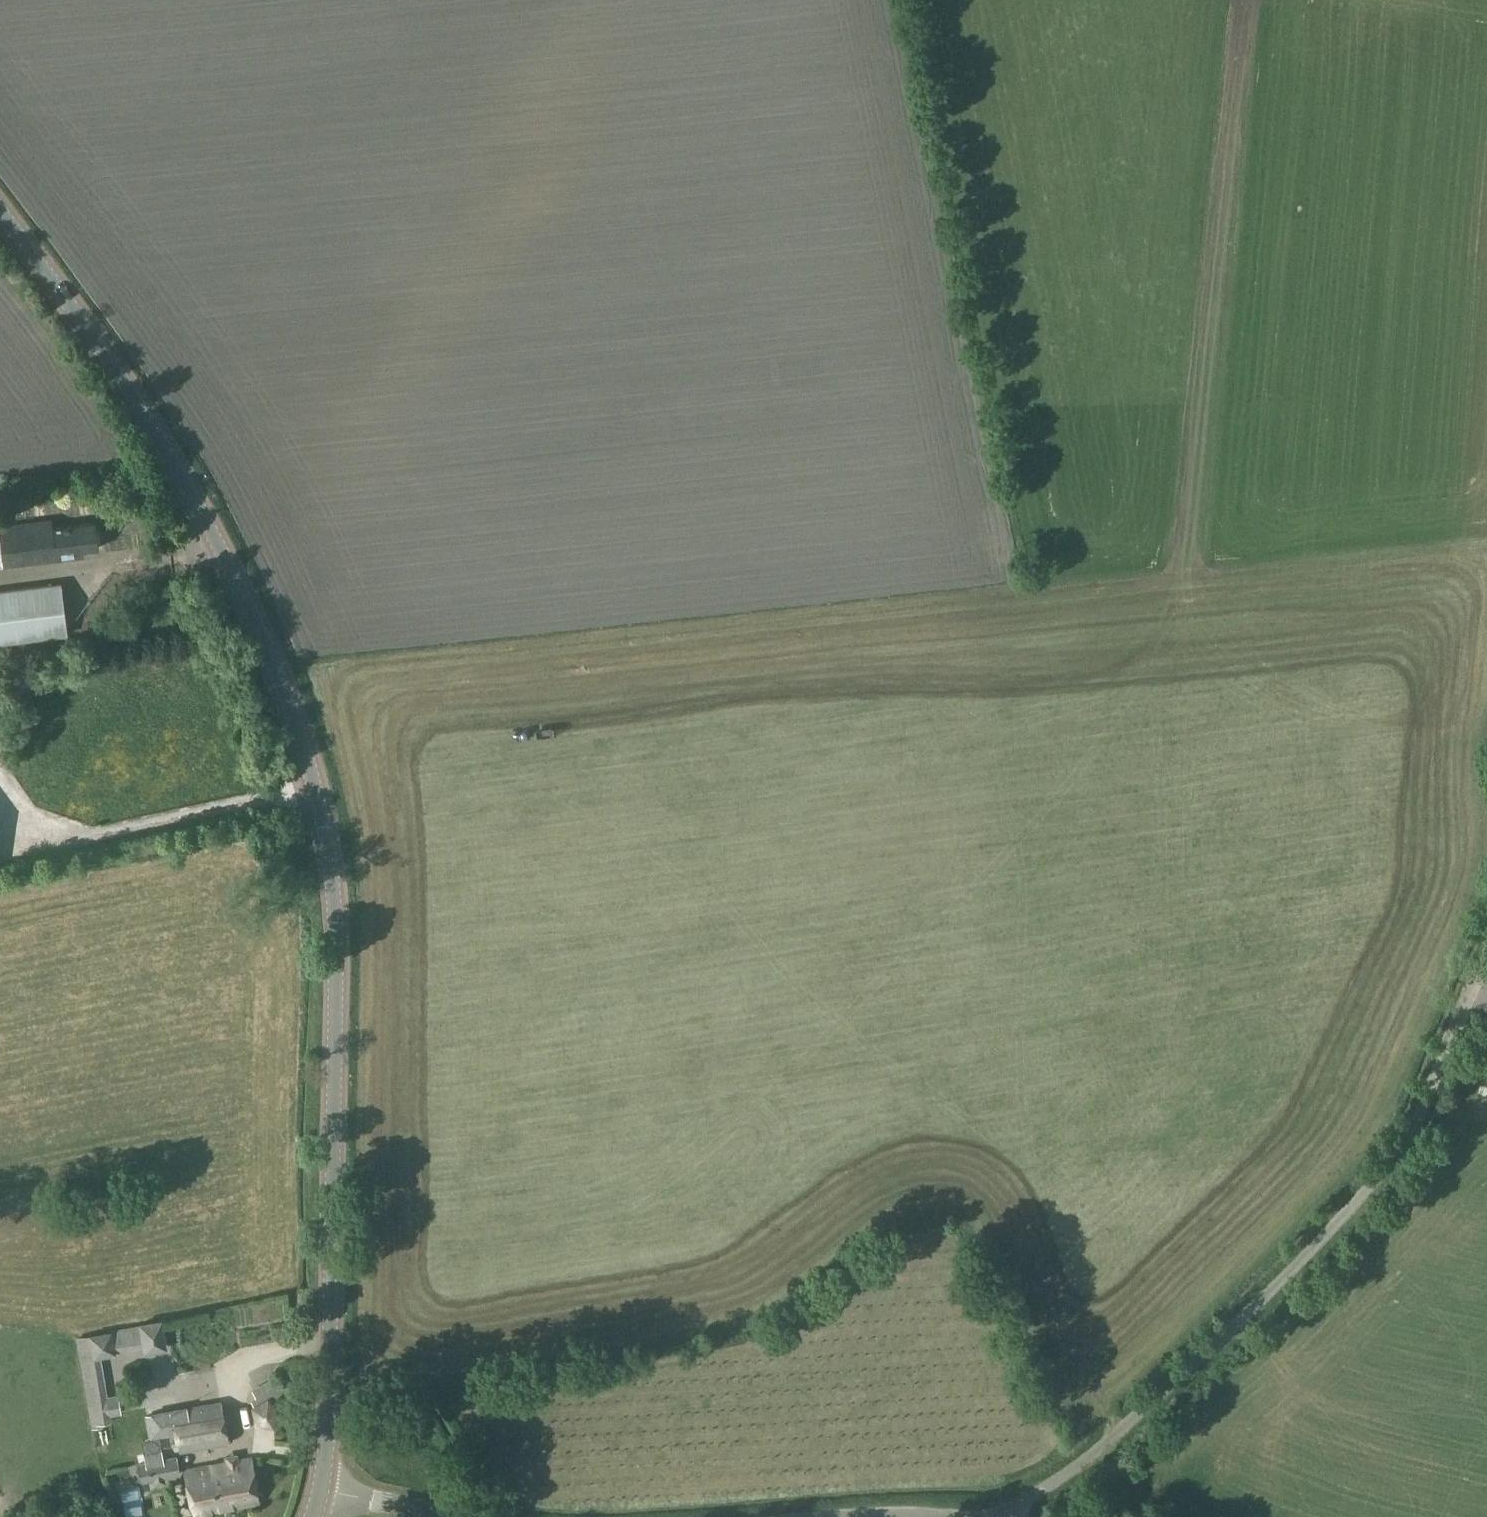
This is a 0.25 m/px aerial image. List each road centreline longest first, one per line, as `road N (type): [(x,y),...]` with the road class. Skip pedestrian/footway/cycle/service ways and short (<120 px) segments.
road 1 (secondary): [(327,1478),(337,1357),(339,913),(320,786),(282,673),(194,494),(131,384),(0,212)]
road 2 (unclassified): [(1003,1516),(1094,1448),(1361,1193),(1420,1104),(1486,961)]
road 3 (unclassified): [(487,1516),(327,1478)]

